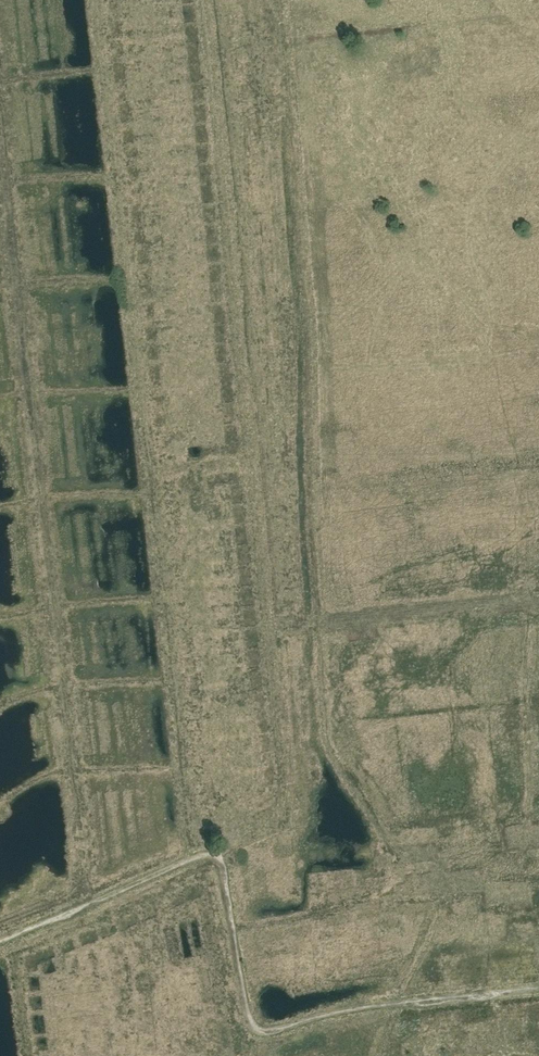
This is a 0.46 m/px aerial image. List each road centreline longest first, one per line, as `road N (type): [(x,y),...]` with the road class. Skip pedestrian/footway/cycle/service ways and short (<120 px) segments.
road 1 (track): [(0,941),(210,856),(223,866),(249,1023),(261,1030),(379,1004),(538,988)]

